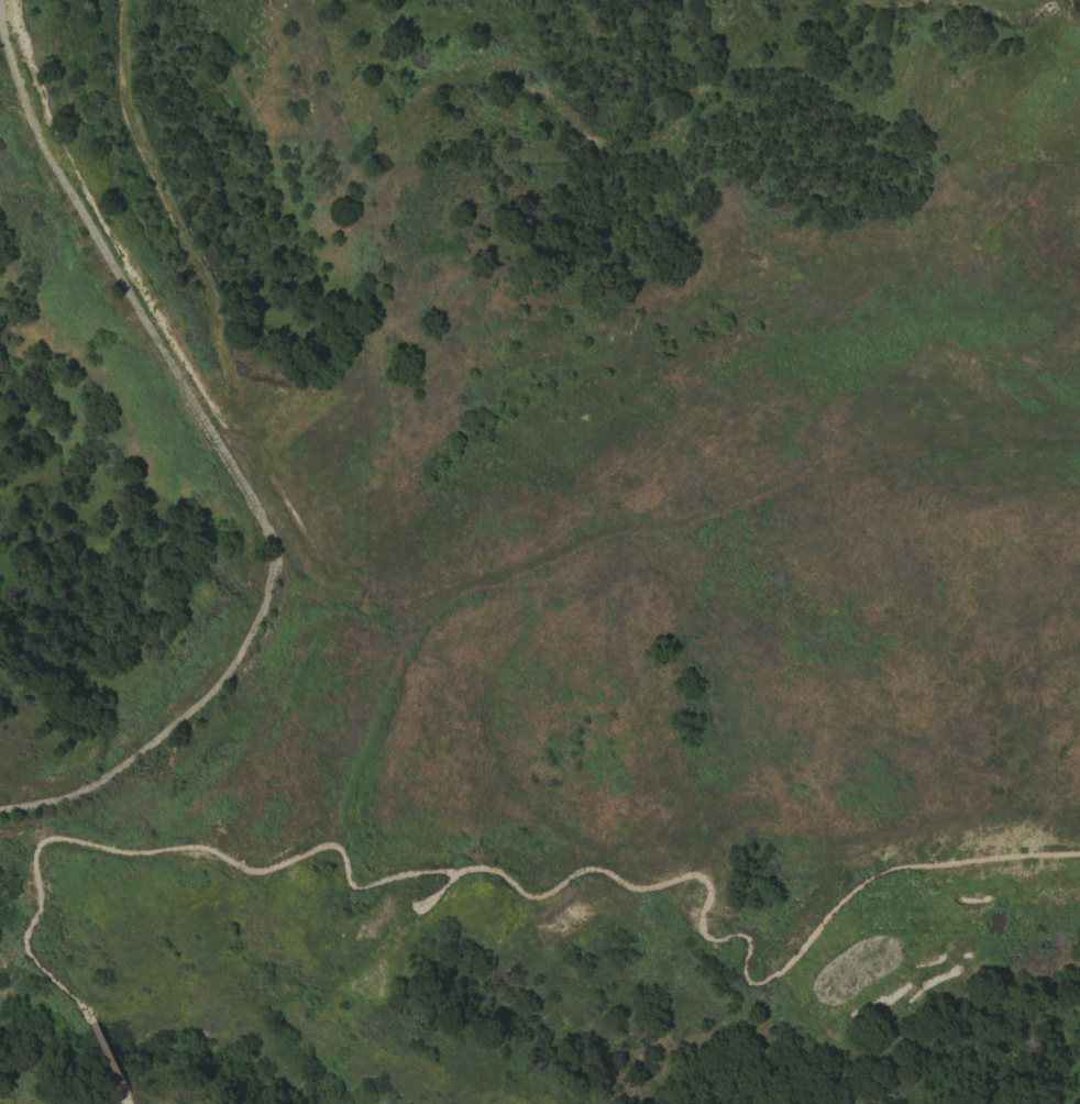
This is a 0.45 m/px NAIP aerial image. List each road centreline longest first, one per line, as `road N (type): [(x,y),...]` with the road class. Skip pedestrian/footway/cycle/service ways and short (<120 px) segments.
road 1 (residential): [(0,813),(85,795),(224,687),(249,650),(278,564),(274,538),(42,140),(2,0)]

